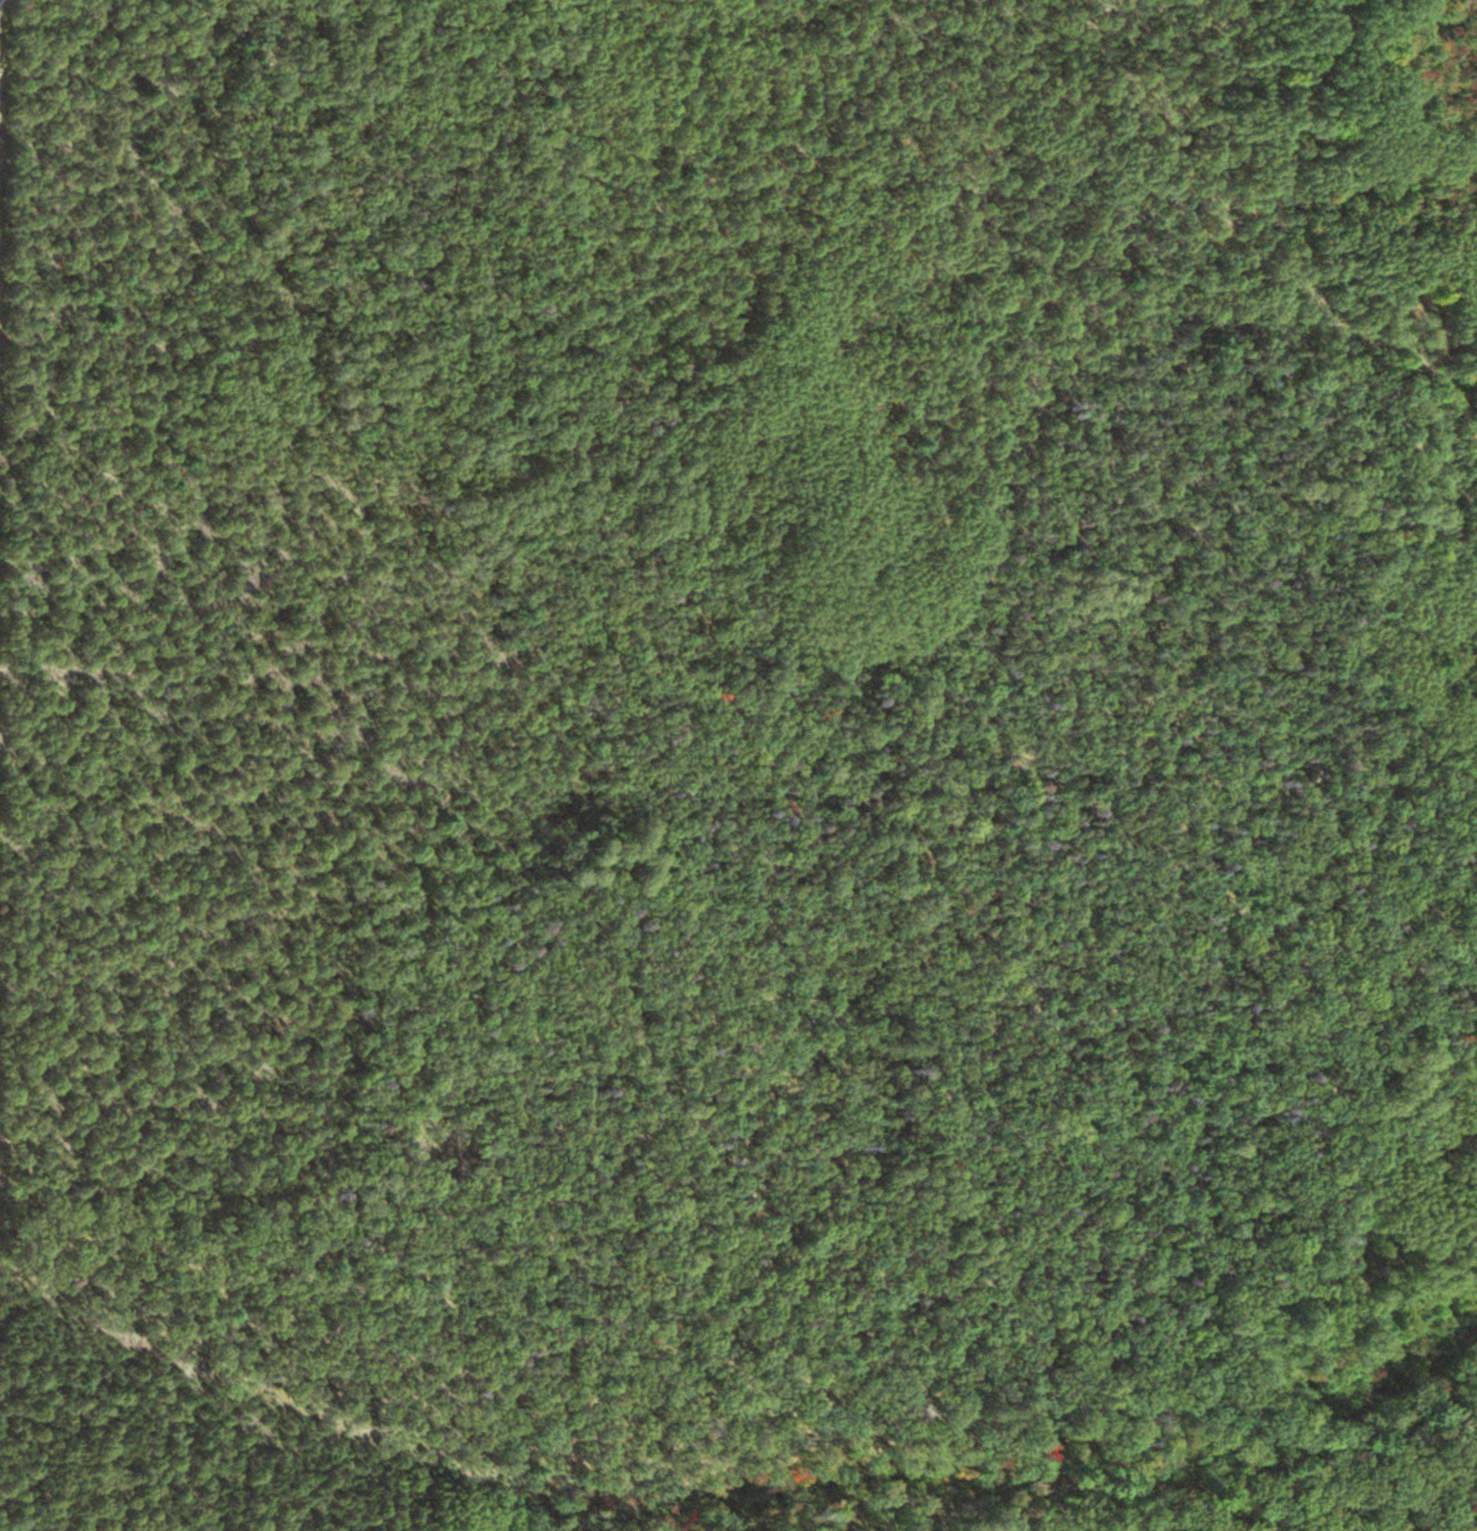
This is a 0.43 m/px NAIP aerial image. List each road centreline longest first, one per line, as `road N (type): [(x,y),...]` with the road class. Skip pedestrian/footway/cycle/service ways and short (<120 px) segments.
road 1 (track): [(1334,0),(1283,177),(1310,277),(1373,349),(1464,397),(1476,421)]

